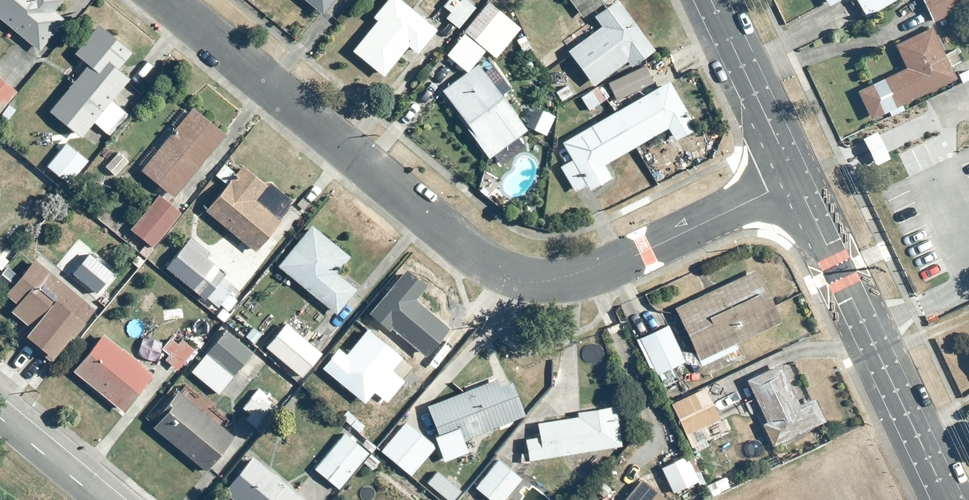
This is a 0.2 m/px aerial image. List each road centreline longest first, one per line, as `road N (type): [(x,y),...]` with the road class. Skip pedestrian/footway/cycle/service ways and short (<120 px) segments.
road 1 (residential): [(164,0),(477,261),(503,273),(567,281),(604,272),(794,179)]
road 2 (residential): [(947,499),(794,179)]
road 3 (residential): [(794,179),(700,0)]
road 4 (tertiary): [(0,419),(98,499)]

